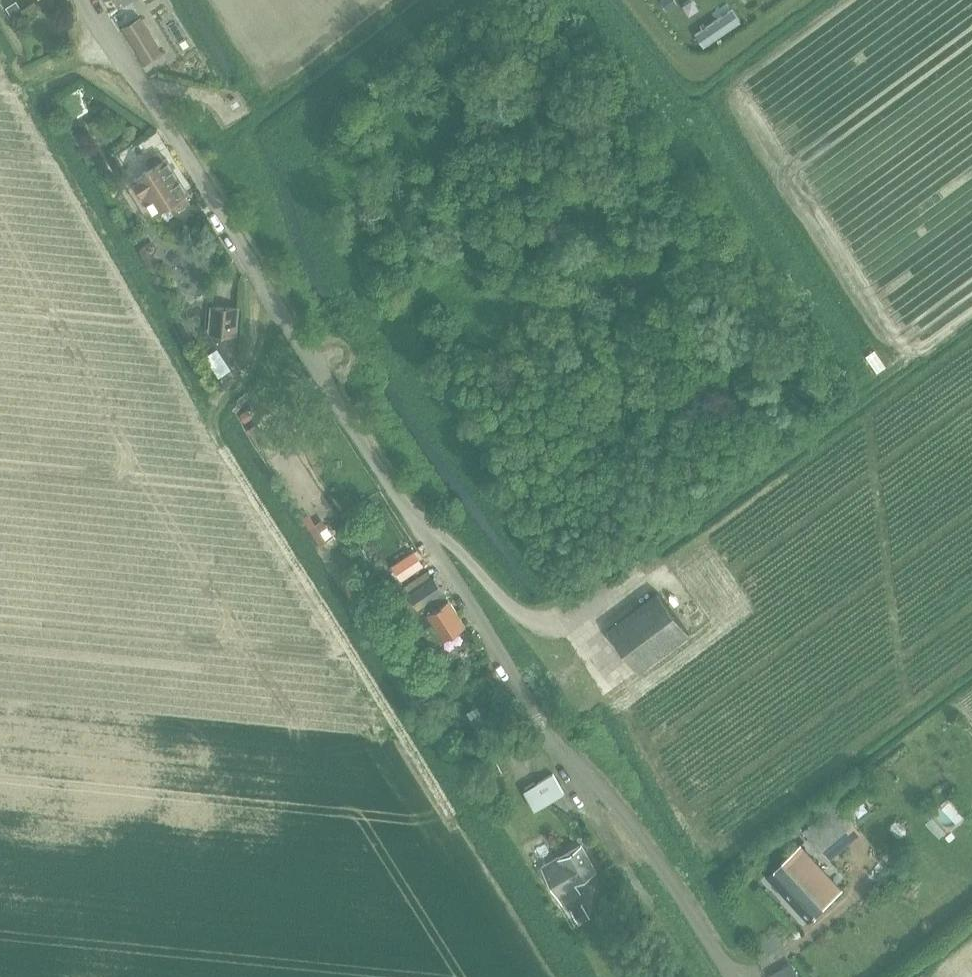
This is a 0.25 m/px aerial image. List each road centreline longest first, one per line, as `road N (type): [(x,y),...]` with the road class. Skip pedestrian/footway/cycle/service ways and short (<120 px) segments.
road 1 (unclassified): [(555,742),(89,0)]
road 2 (track): [(316,371),(419,310),(538,319),(652,272),(713,235)]
road 3 (track): [(556,613),(898,364)]
road 4 (unclassified): [(731,976),(619,811),(555,742)]
road 5 (unclassified): [(673,942),(555,742)]

